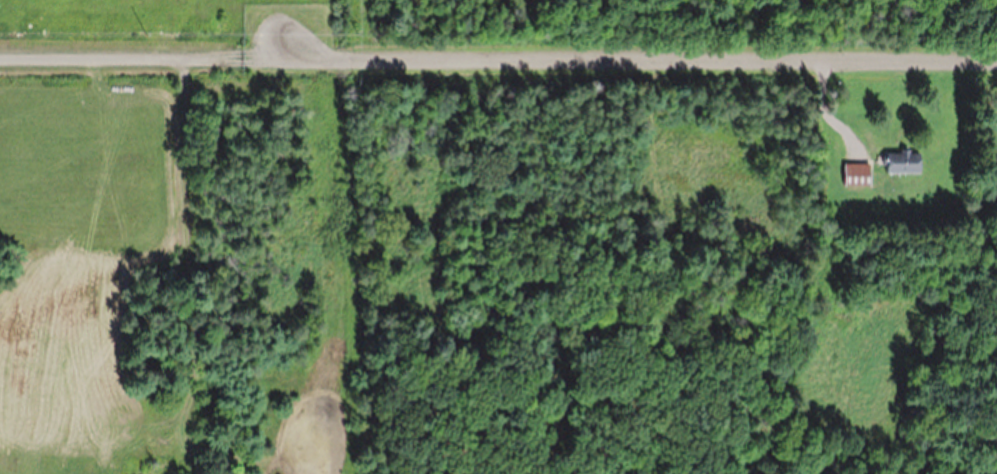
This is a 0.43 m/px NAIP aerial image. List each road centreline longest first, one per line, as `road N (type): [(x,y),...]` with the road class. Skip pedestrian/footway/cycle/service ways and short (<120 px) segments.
road 1 (residential): [(996,54),(0,59)]
road 2 (track): [(182,59),(197,339)]

